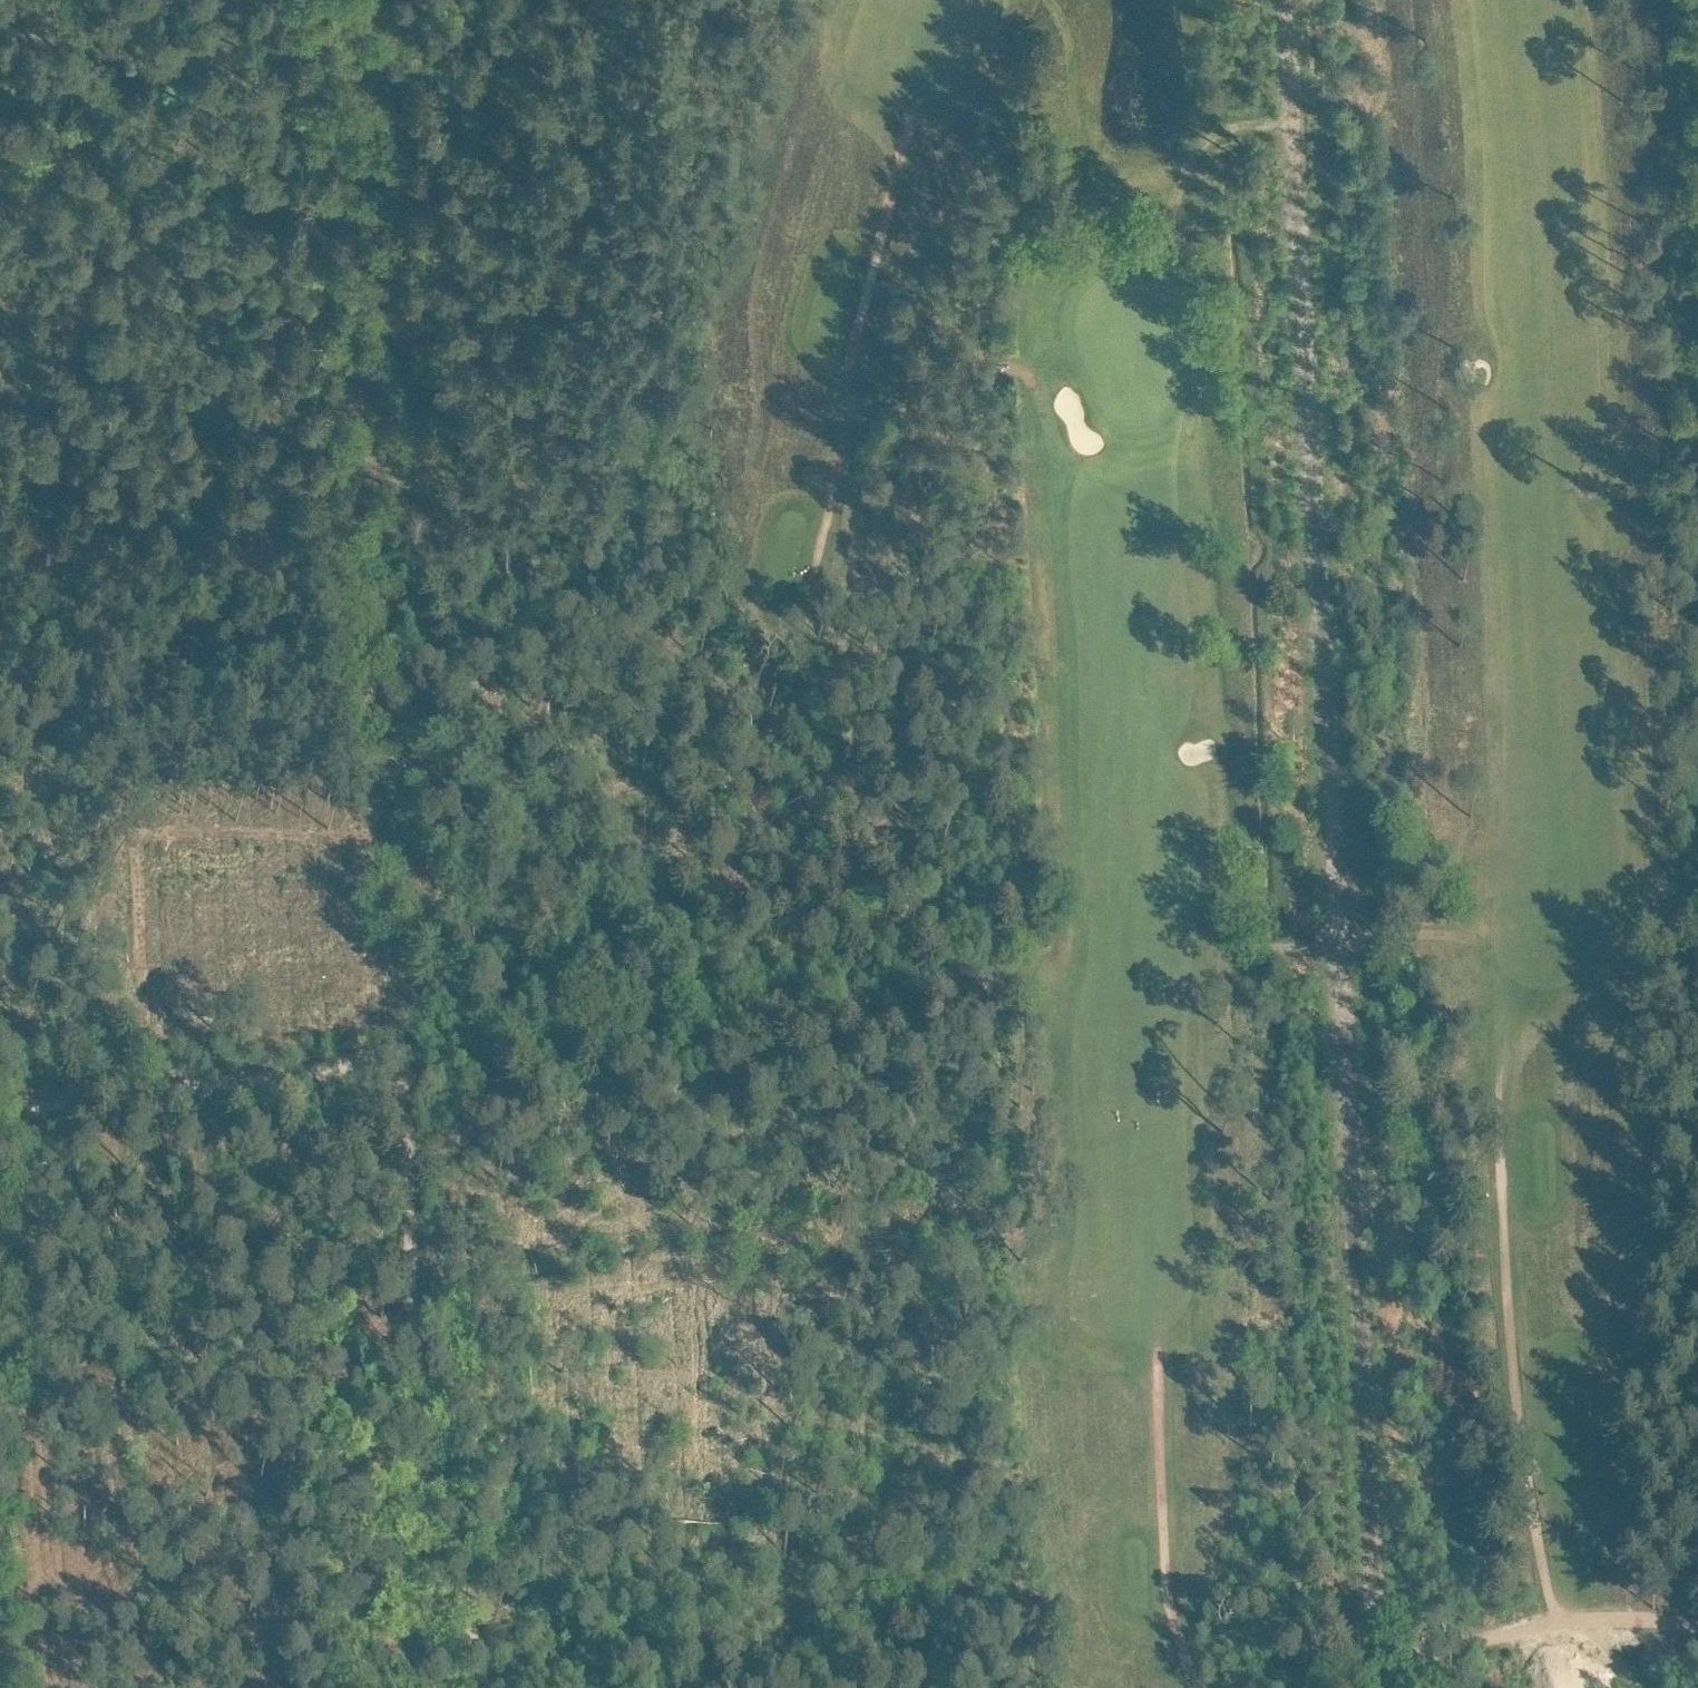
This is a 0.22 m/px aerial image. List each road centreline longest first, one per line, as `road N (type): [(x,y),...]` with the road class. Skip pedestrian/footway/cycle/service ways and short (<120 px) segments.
road 1 (track): [(1671,0),(1697,418)]

